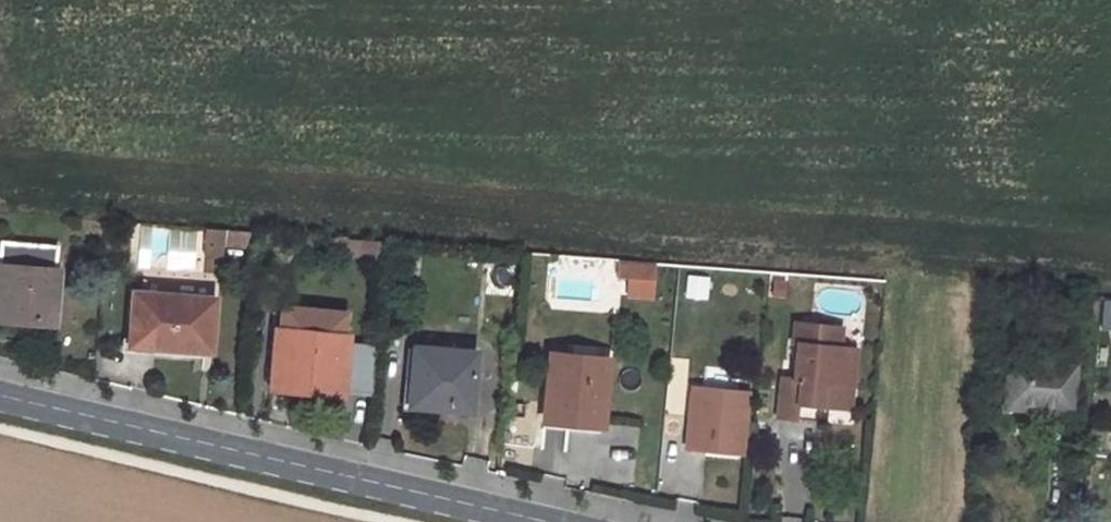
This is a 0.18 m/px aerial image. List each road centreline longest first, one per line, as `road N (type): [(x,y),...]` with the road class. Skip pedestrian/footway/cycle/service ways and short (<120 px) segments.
road 1 (residential): [(0,393),(549,521)]

